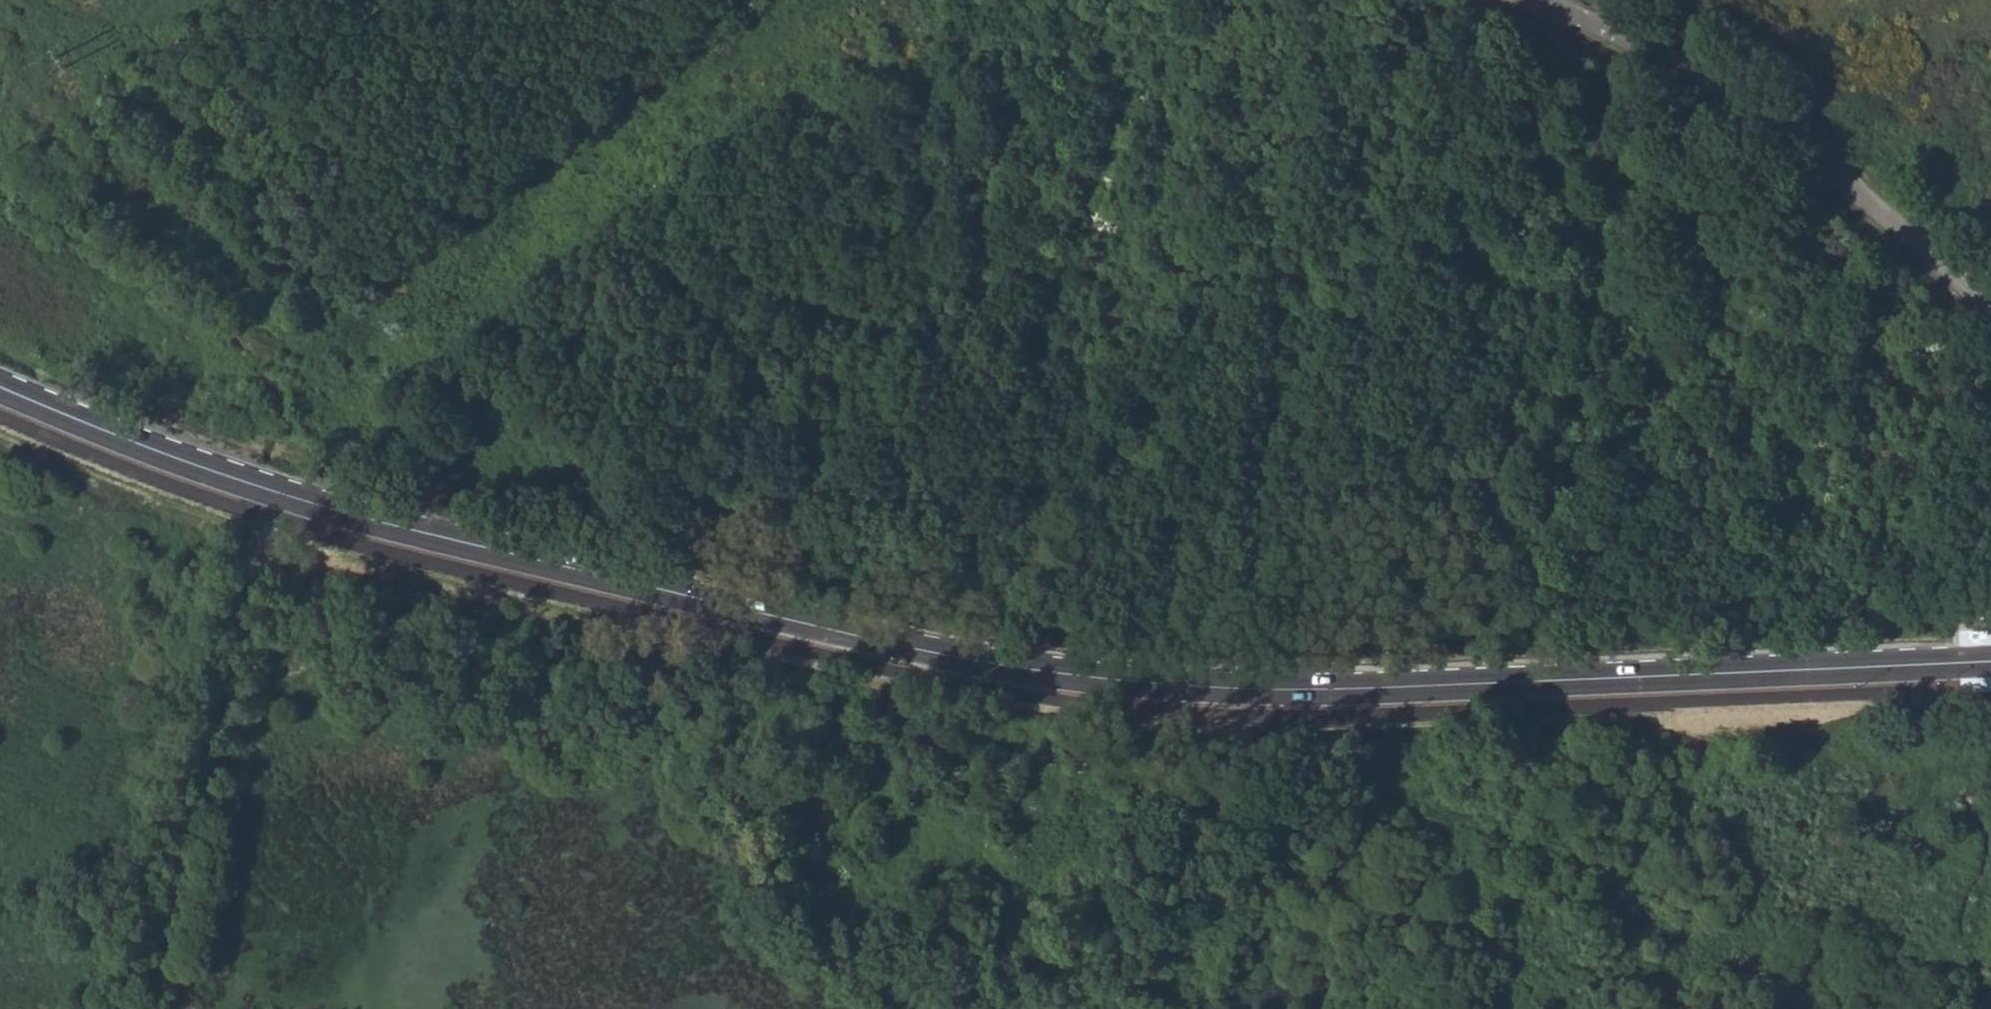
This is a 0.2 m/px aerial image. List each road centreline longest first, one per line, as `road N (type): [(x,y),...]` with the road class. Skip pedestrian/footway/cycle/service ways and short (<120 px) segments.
road 1 (tertiary): [(0,388),(301,503),(1037,672),(1204,689),(1391,692),(1990,665)]
road 2 (residential): [(1990,310),(1795,141),(1673,61),(1536,0)]

